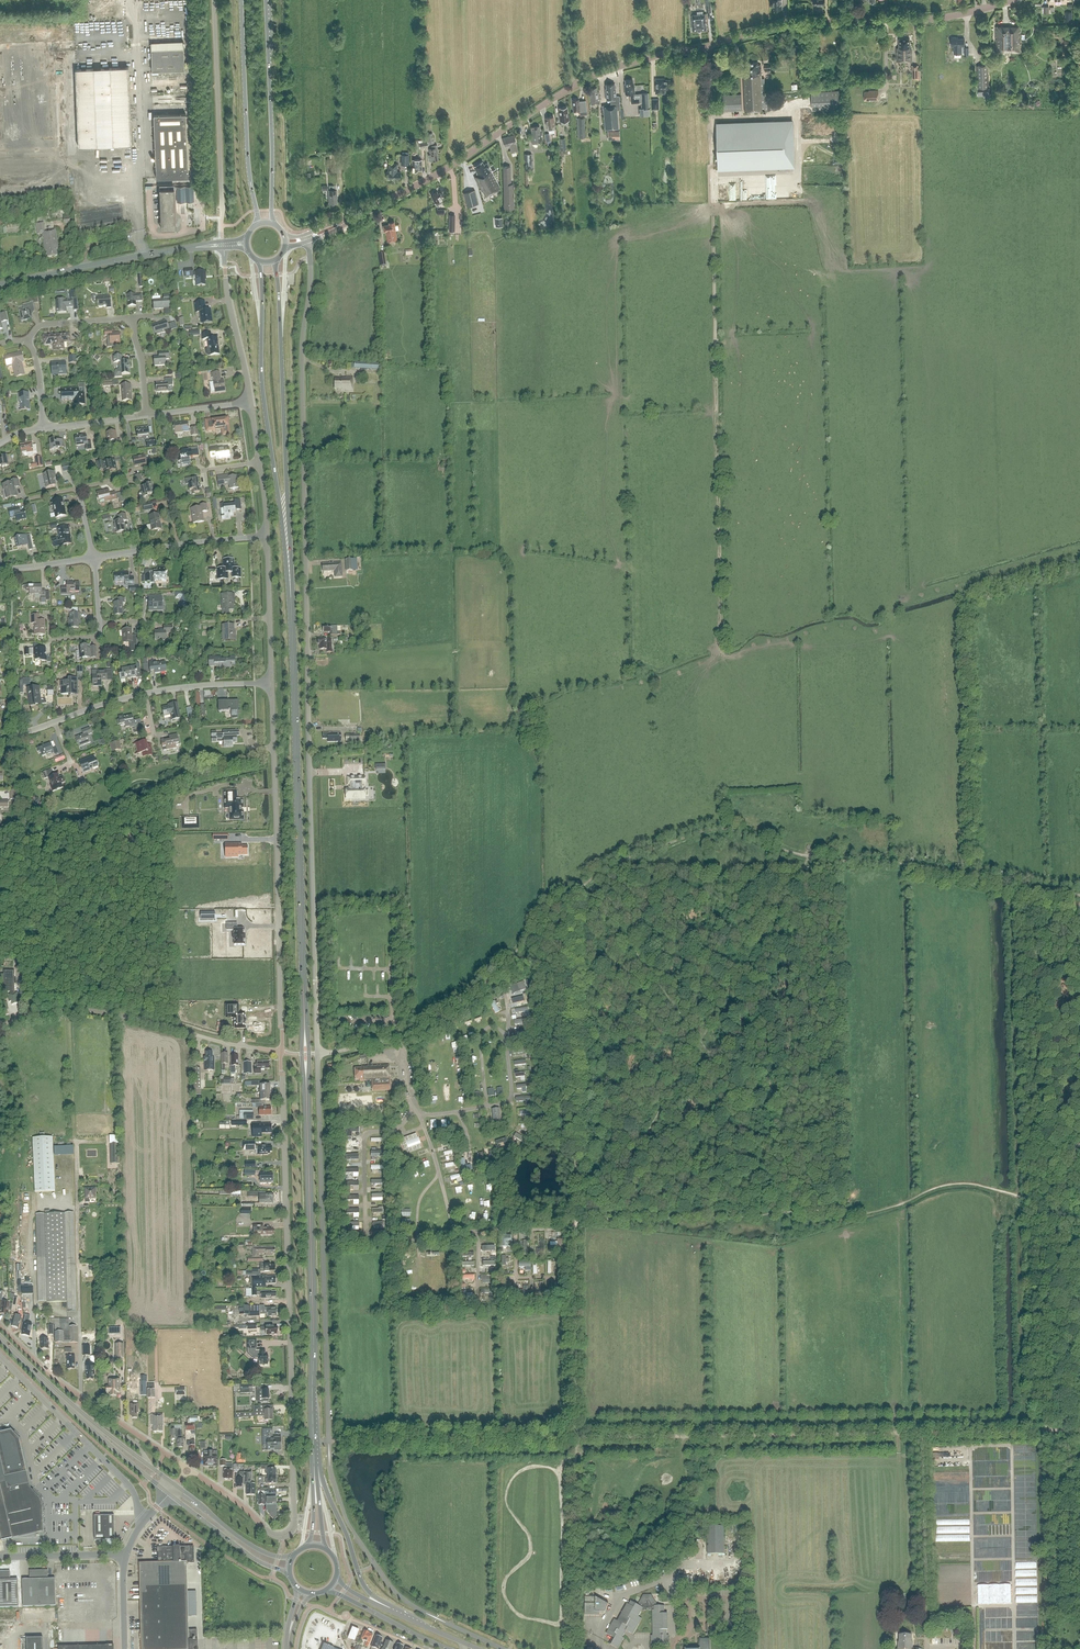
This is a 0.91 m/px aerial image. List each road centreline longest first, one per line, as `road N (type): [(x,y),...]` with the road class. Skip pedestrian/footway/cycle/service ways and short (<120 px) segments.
road 1 (unclassified): [(329,1455),(301,380),(308,237)]
road 2 (primary): [(314,1466),(287,544)]
road 3 (tertiary): [(308,237),(438,173),(612,68),(789,25),(944,18),(1011,0)]
road 4 (track): [(1079,908),(1044,905),(1037,915),(1046,1431)]
road 5 (residential): [(290,1532),(282,1052)]
road 6 (residential): [(282,1052),(271,684)]
road 7 (track): [(922,1432),(576,1438)]
road 8 (primary): [(287,544),(277,260)]
road 9 (primary): [(260,262),(262,380),(287,544)]
road 10 (unclassified): [(282,1052),(91,1010),(27,1017)]
road 11 (track): [(576,1438),(329,1441)]
road 12 (track): [(576,1438),(575,1202)]
road 13 (tertiary): [(222,247),(0,284)]
road 14 (primary): [(242,0),(260,224)]
road 15 (primary): [(274,224),(266,0)]
road 16 (track): [(575,1117),(574,893)]
road 17 (unclassified): [(0,1356),(152,1513)]
road 18 (track): [(574,1648),(576,1438)]
road 19 (track): [(926,1613),(922,1432)]
road 20 (residential): [(268,538),(94,558)]
road 21 (primary): [(389,1610),(364,1586),(314,1466)]
road 22 (unclassified): [(251,404),(222,247)]
road 23 (track): [(1079,1431),(922,1432)]
road 24 (secondary): [(169,1494),(290,1577)]
road 25 (residential): [(271,684),(268,538)]
road 26 (secondary): [(293,1556),(253,1546),(176,1487)]
road 27 (primary): [(325,1590),(450,1648)]
road 28 (track): [(75,1143),(73,1009)]
road 29 (unclassified): [(188,1469),(81,1397)]
road 30 (secondary): [(176,1487),(74,1411)]
road 31 (secondary): [(74,1411),(169,1494)]
road 32 (residential): [(146,693),(271,684)]
road 33 (unclassified): [(0,1559),(125,1558)]

